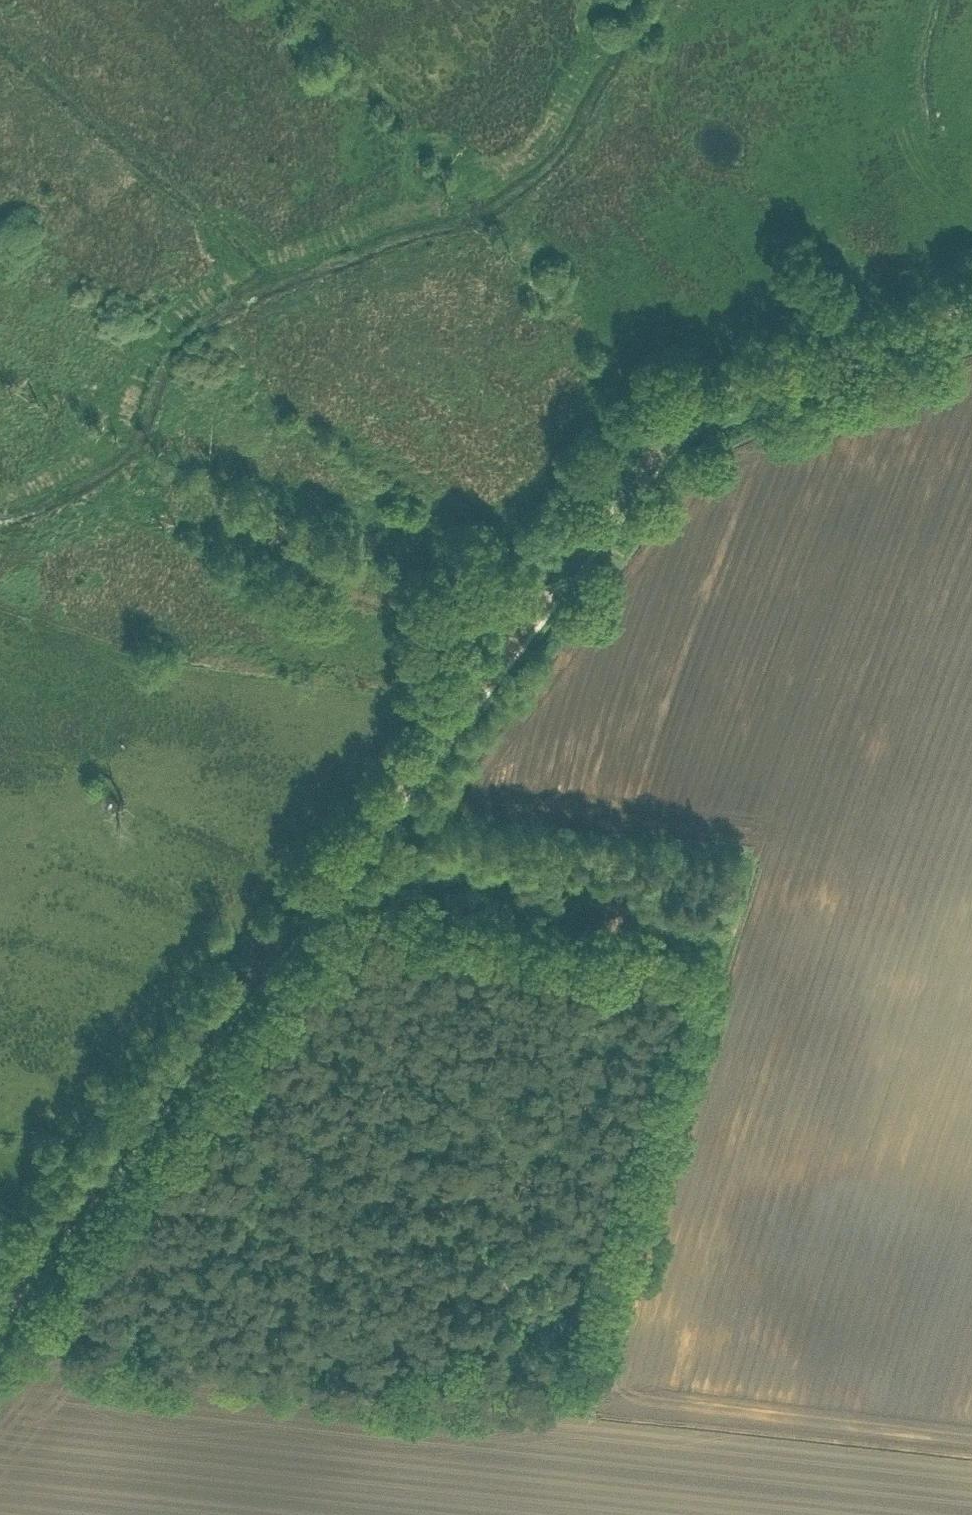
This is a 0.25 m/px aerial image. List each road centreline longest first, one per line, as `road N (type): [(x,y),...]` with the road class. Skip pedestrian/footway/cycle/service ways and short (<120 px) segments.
road 1 (track): [(0,1299),(679,430),(971,306)]

